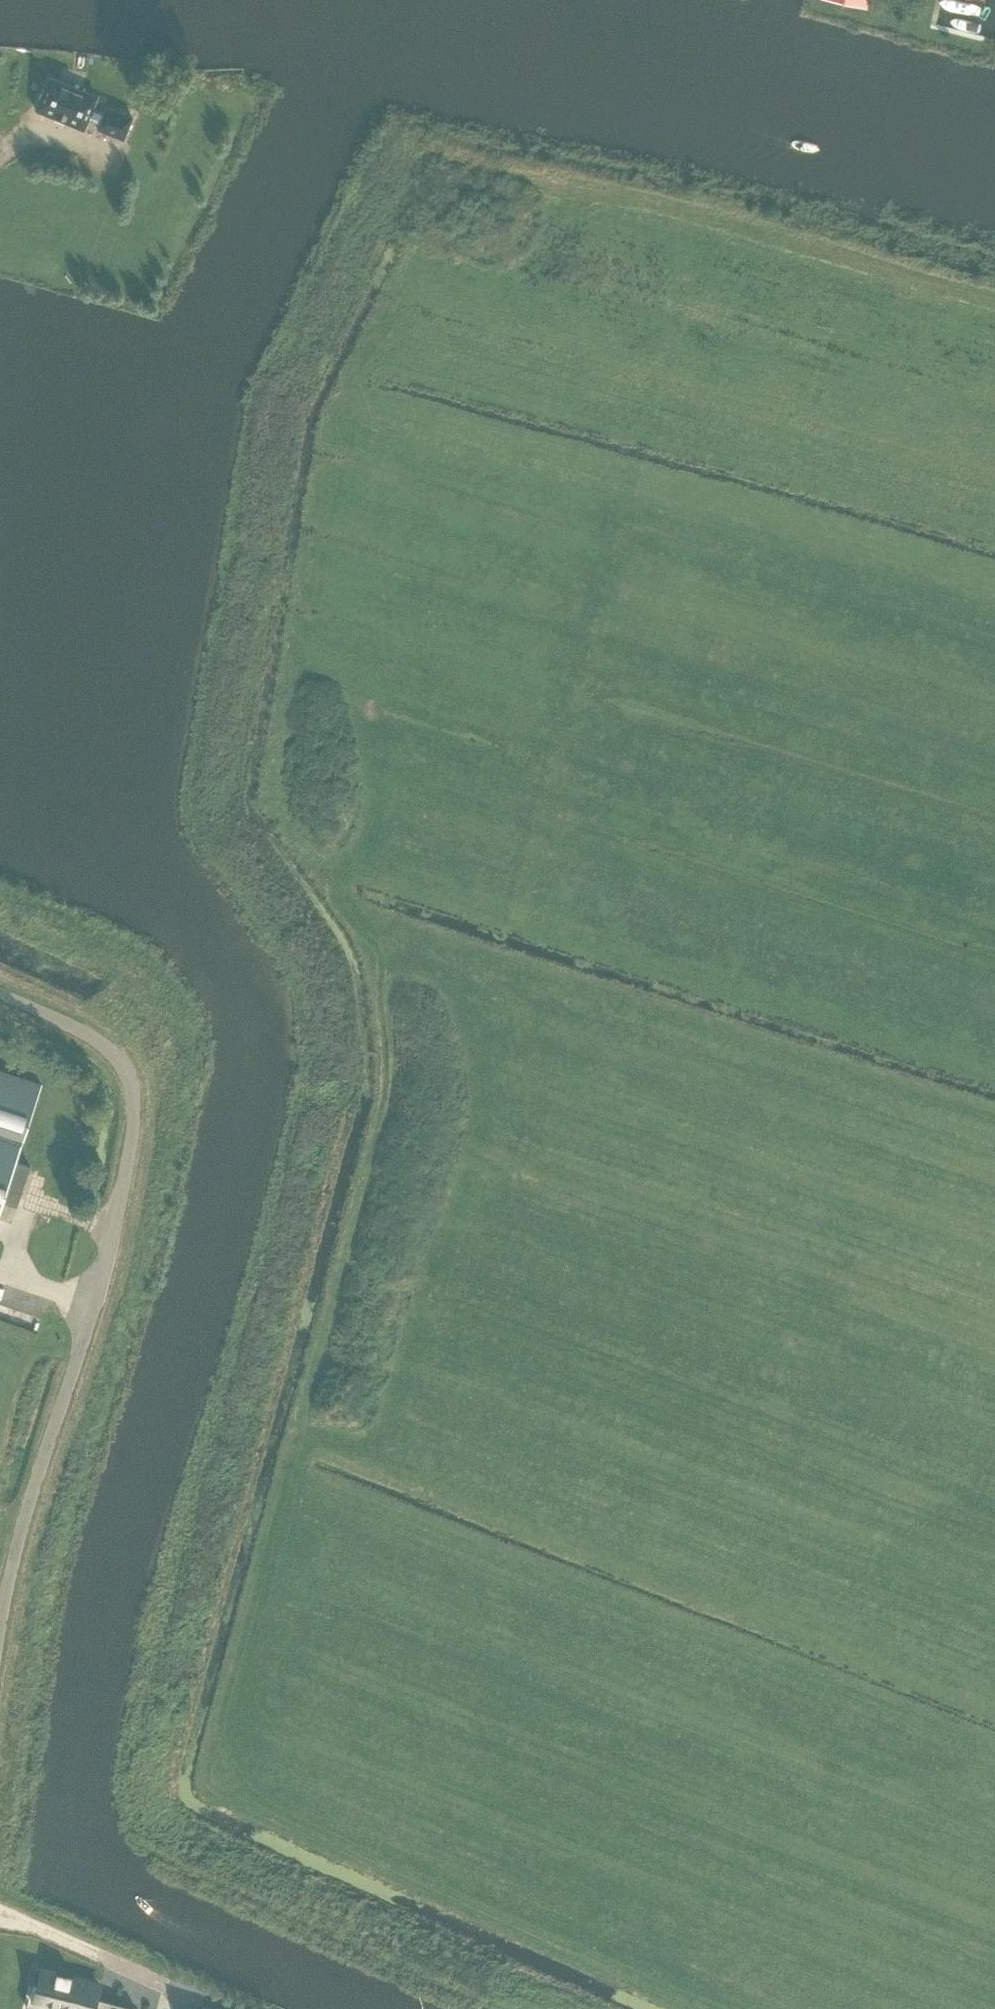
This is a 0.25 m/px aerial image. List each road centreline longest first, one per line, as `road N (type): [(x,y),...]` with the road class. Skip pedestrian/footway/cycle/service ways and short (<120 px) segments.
road 1 (residential): [(0,1607),(107,1255),(133,1110),(129,1076),(110,1047),(0,993)]
road 2 (residential): [(0,1913),(172,1988)]

